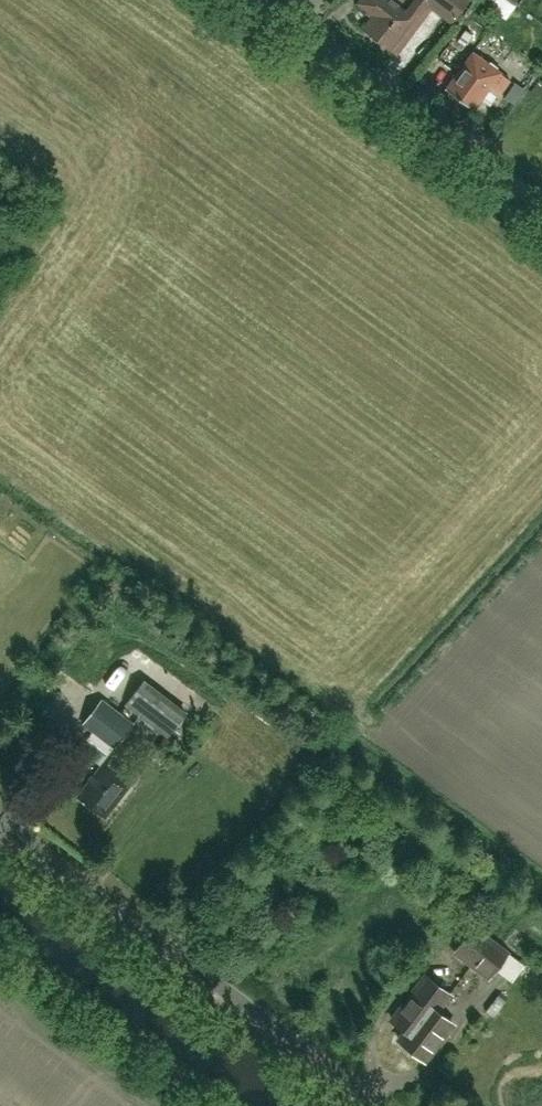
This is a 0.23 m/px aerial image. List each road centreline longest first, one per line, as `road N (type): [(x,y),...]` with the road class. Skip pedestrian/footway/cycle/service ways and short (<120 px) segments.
road 1 (unclassified): [(378,1105),(0,818)]
road 2 (unclassified): [(541,207),(256,0)]

